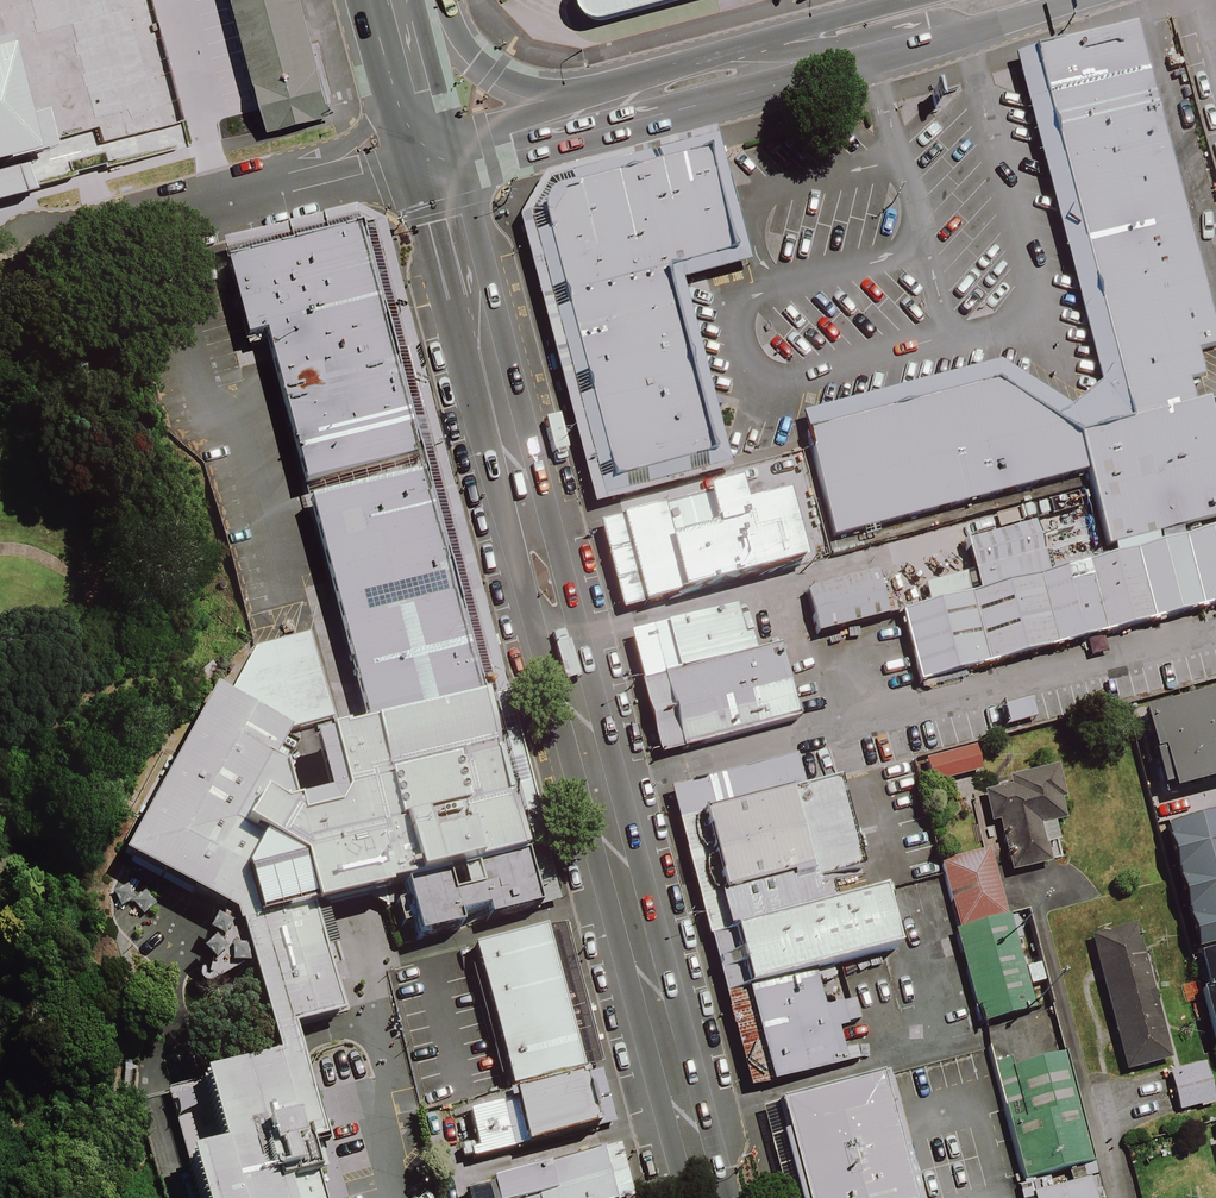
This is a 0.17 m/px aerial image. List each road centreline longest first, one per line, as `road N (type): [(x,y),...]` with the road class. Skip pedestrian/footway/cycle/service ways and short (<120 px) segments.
road 1 (secondary): [(709,1197),(509,444),(462,215),(437,155)]
road 2 (secondary): [(973,0),(593,111)]
road 3 (residential): [(49,254),(300,190)]
road 4 (secondary): [(422,0),(455,45),(496,72),(593,111)]
road 5 (residential): [(300,190),(370,123),(408,68)]
road 6 (secondary): [(593,111),(437,155)]
road 7 (residential): [(300,190),(437,155)]

